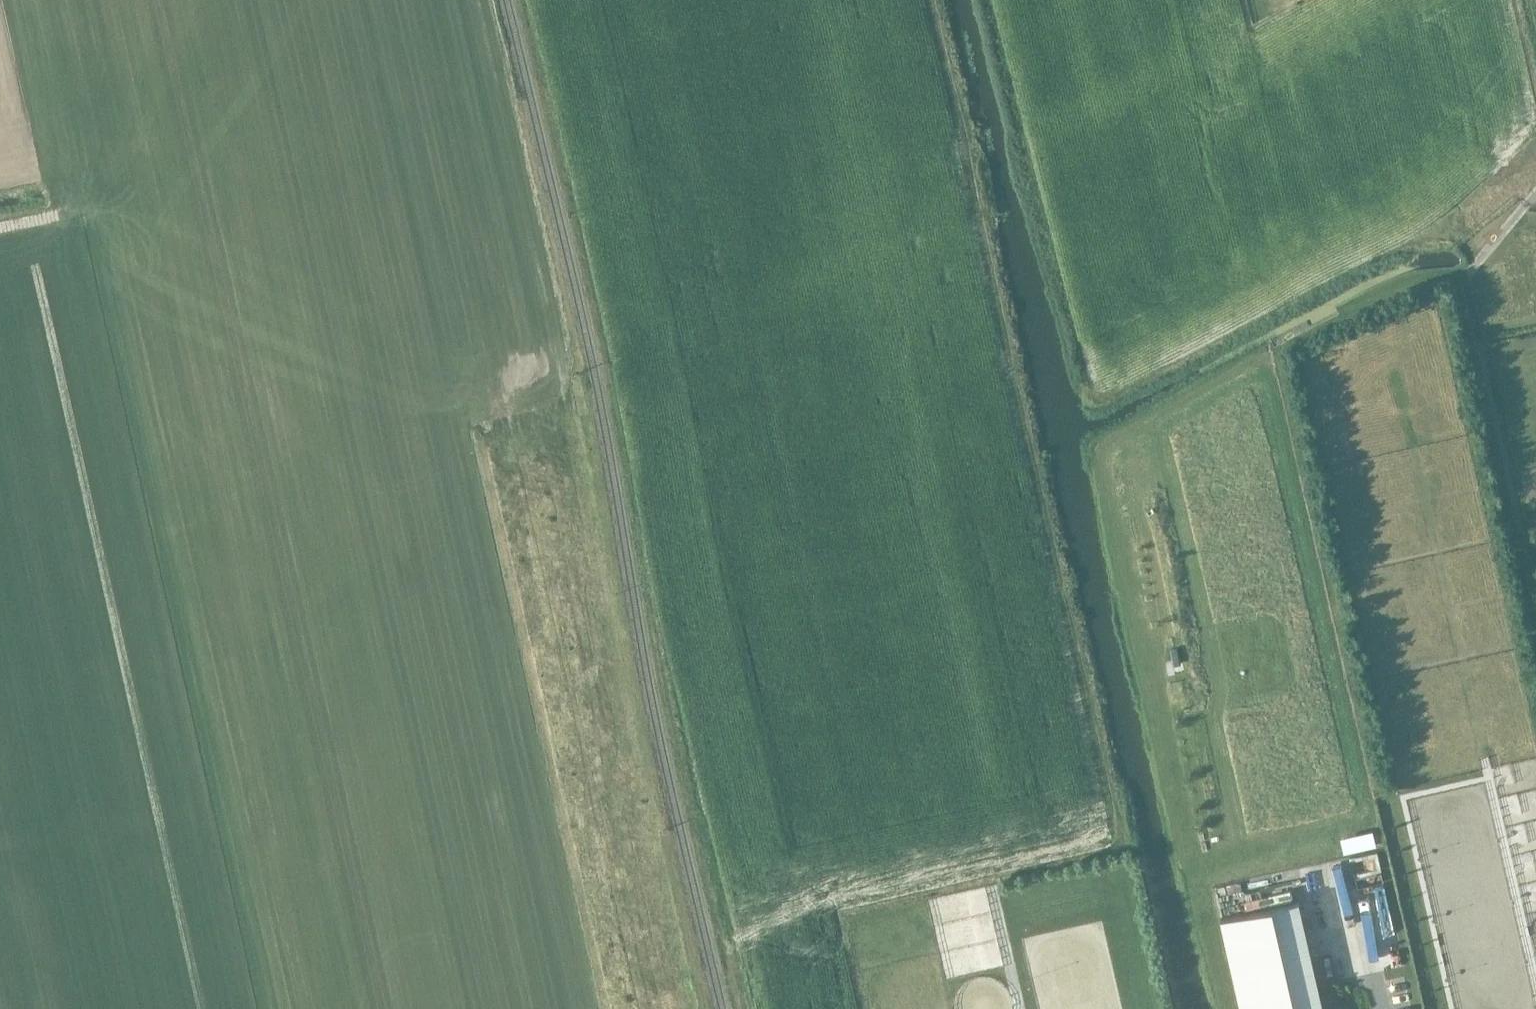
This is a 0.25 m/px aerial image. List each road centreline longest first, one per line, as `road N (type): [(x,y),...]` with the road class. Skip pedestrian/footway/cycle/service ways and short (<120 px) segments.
road 1 (track): [(745,1008),(735,940),(749,926),(795,915)]

